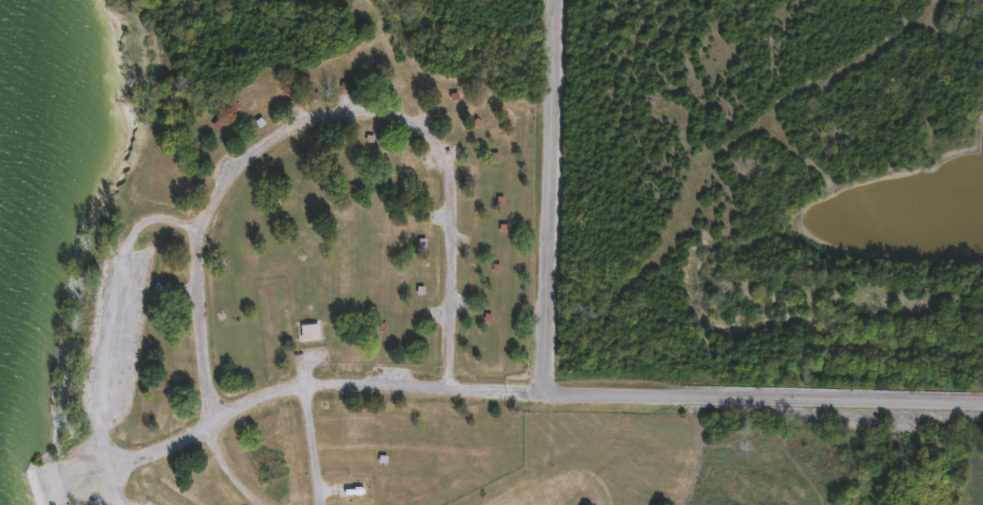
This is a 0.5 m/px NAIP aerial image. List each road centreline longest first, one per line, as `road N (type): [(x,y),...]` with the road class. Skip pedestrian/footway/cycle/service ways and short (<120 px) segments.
road 1 (residential): [(101,471),(272,393),(337,386),(543,394)]
road 2 (residential): [(543,394),(982,404)]
road 3 (residential): [(559,0),(543,394)]

